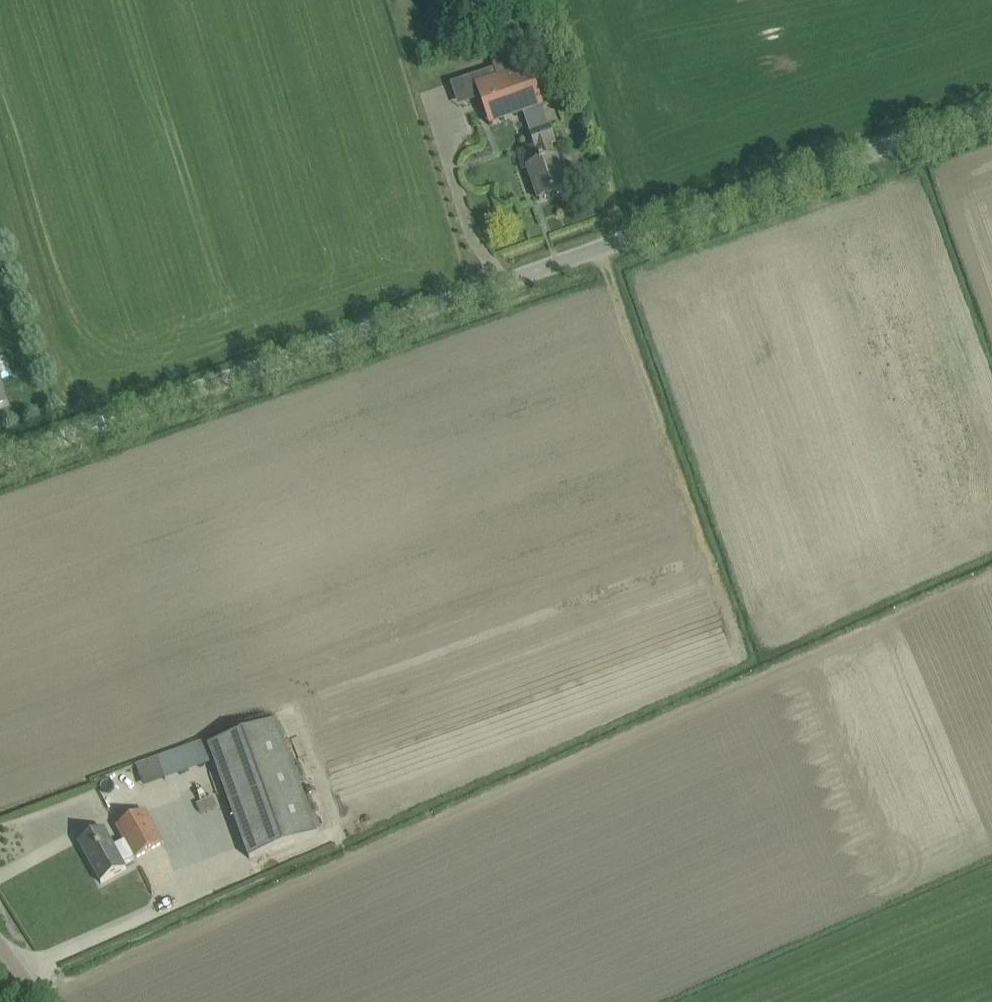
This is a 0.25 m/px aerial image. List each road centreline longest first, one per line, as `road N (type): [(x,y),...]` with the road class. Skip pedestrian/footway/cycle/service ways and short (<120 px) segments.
road 1 (unclassified): [(0,459),(991,110)]

